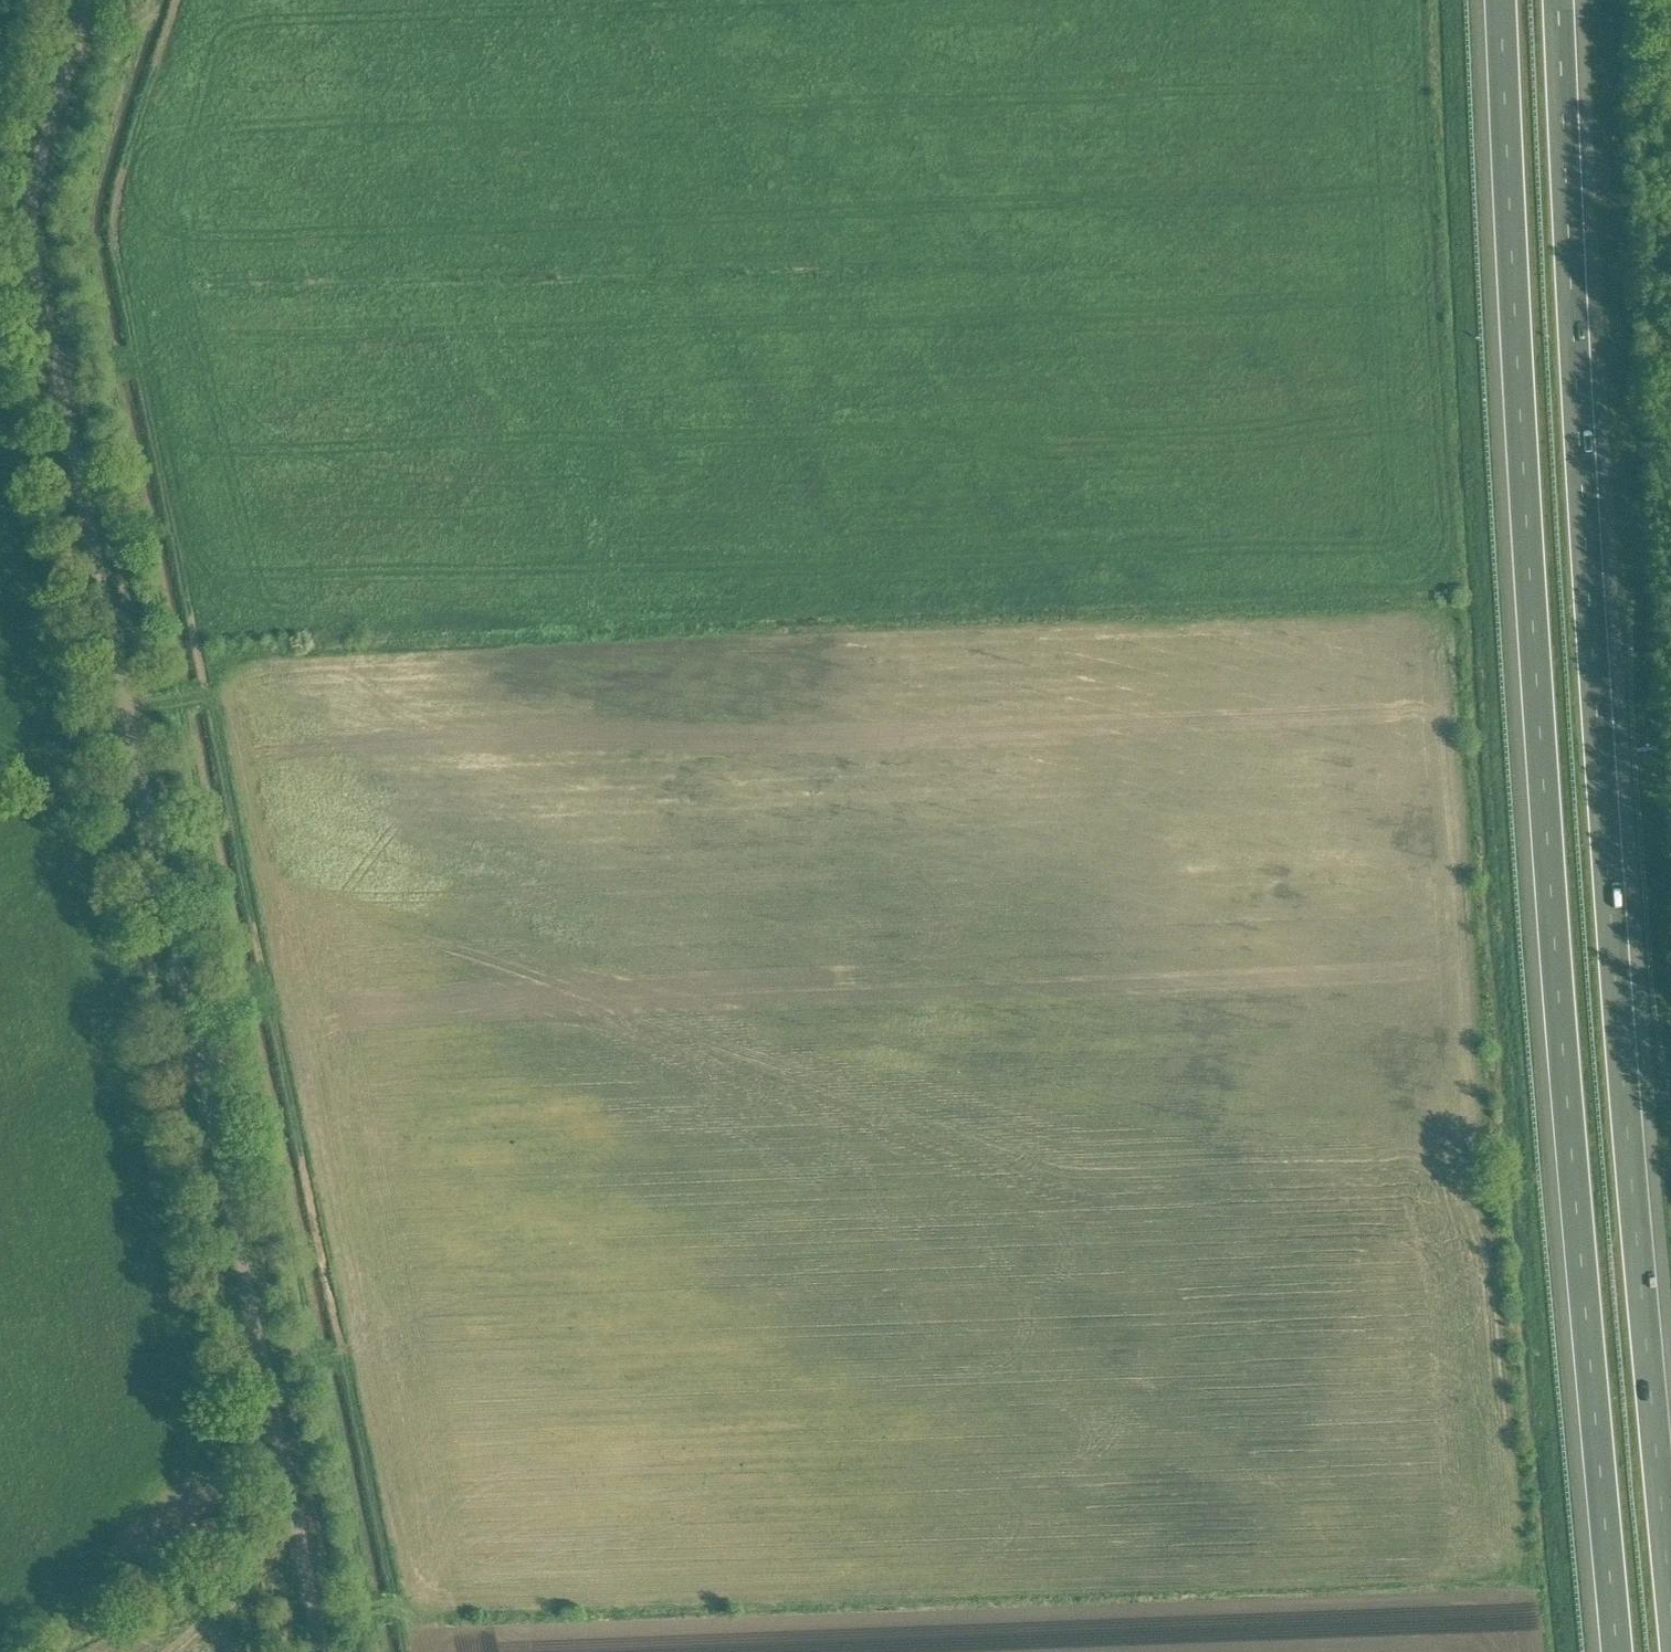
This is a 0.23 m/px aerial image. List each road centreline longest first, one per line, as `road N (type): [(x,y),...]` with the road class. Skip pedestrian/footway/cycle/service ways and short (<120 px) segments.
road 1 (unclassified): [(322,1651),(35,264),(31,216),(39,162),(90,0)]
road 2 (motorway): [(1503,0),(1517,375),(1557,981),(1618,1651)]
road 3 (motorway): [(1670,1568),(1618,974),(1558,0)]

